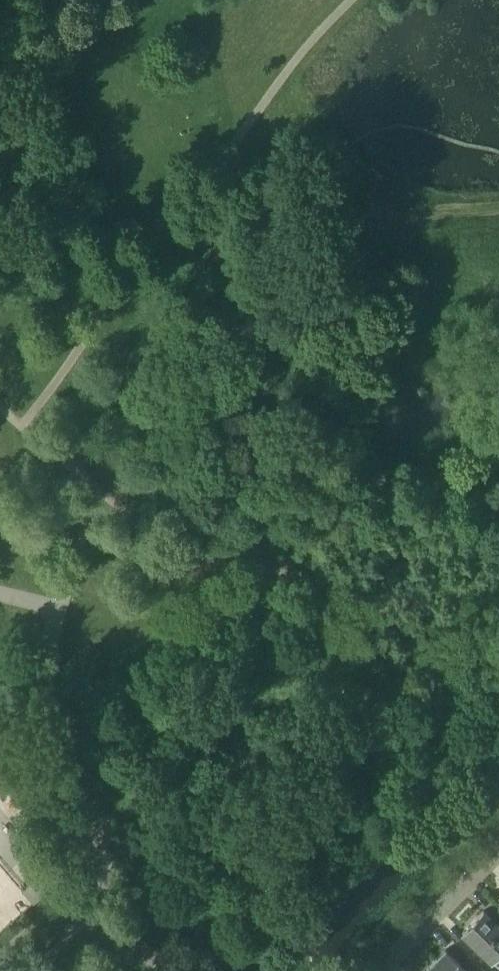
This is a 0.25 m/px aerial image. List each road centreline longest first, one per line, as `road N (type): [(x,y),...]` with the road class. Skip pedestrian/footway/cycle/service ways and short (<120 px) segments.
road 1 (residential): [(378,970),(498,849)]

